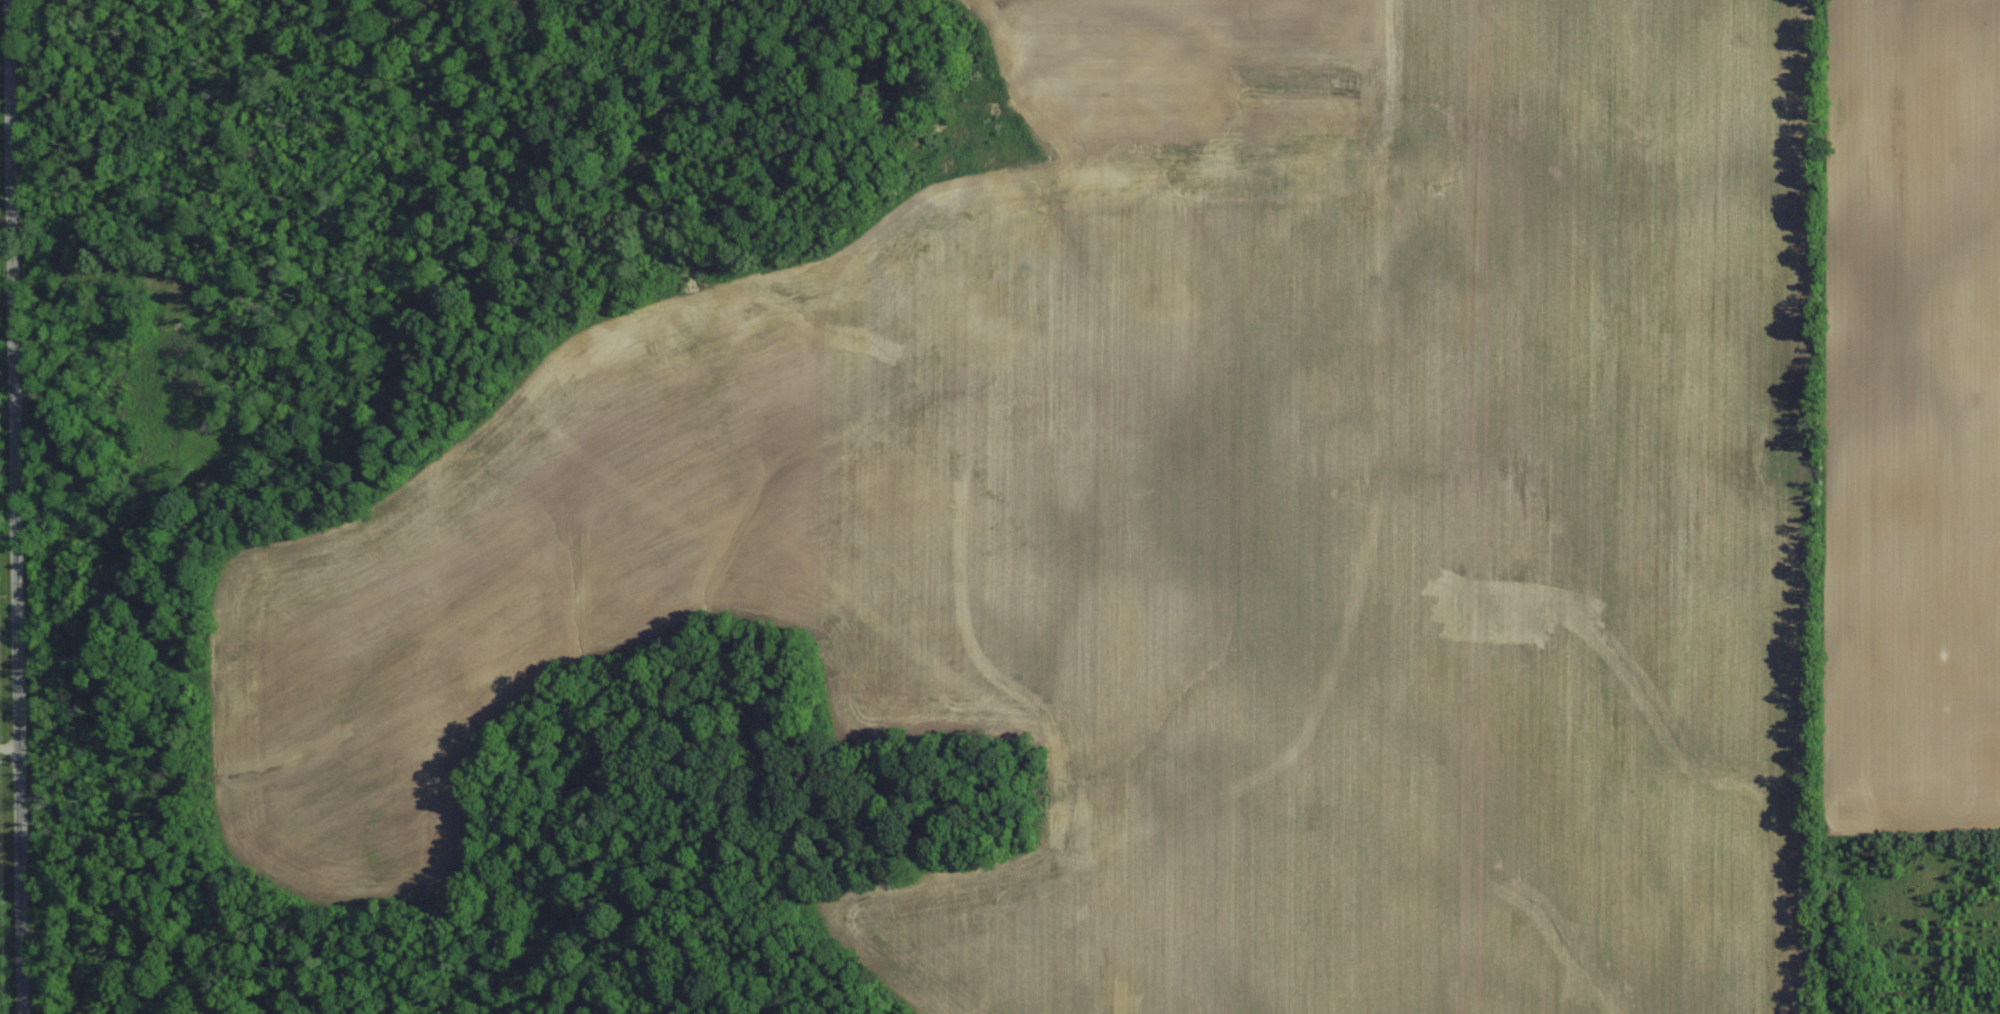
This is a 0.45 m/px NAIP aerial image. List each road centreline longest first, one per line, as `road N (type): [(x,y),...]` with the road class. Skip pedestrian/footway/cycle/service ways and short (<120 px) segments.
road 1 (residential): [(22,1013),(7,0)]

